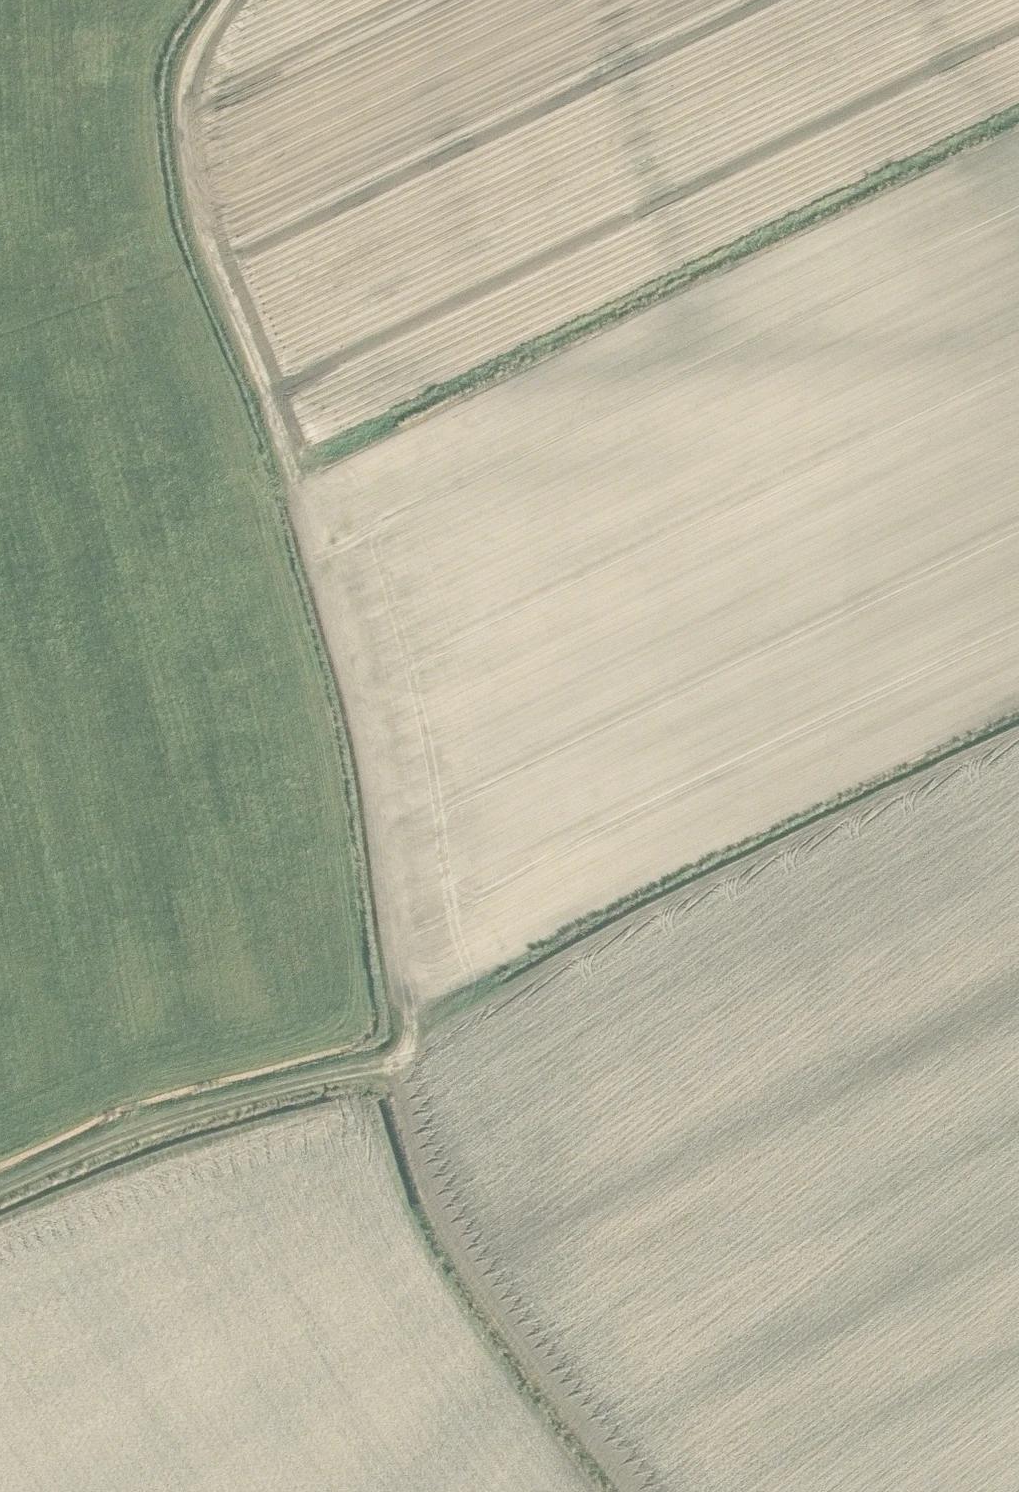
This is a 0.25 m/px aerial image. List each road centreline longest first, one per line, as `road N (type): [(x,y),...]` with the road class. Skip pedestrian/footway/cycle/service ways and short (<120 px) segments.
road 1 (track): [(0,1189),(137,1131),(401,1065)]

